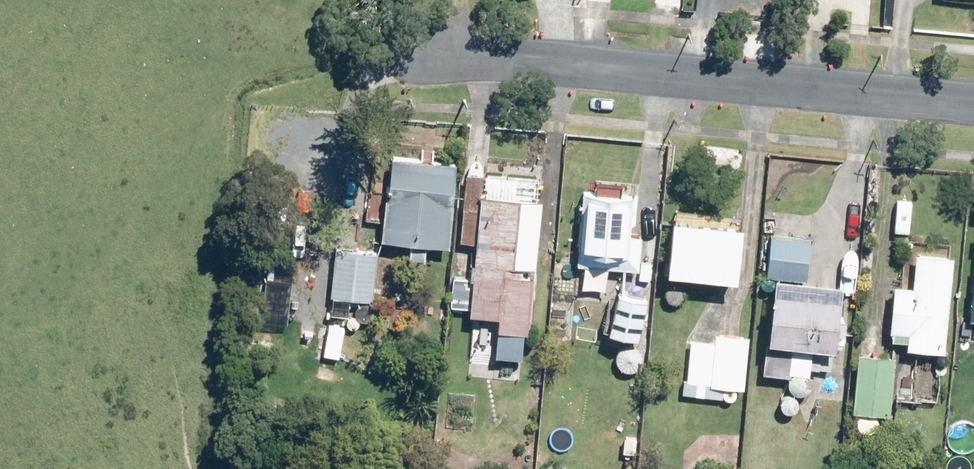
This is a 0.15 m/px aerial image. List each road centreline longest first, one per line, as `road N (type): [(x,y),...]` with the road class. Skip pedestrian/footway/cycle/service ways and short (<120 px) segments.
road 1 (residential): [(420,51),(973,105)]

